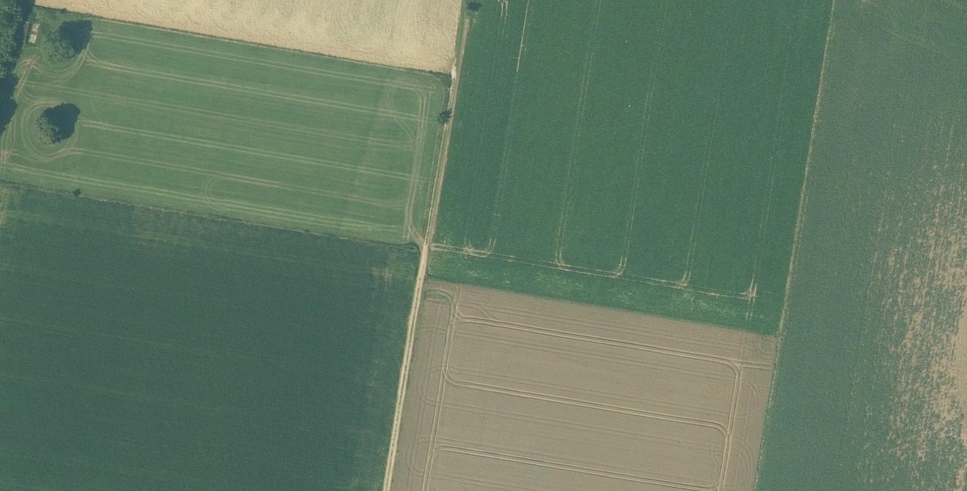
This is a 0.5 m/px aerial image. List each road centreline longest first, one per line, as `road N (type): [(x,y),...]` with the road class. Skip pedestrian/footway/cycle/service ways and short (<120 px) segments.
road 1 (track): [(388,490),(469,0)]

